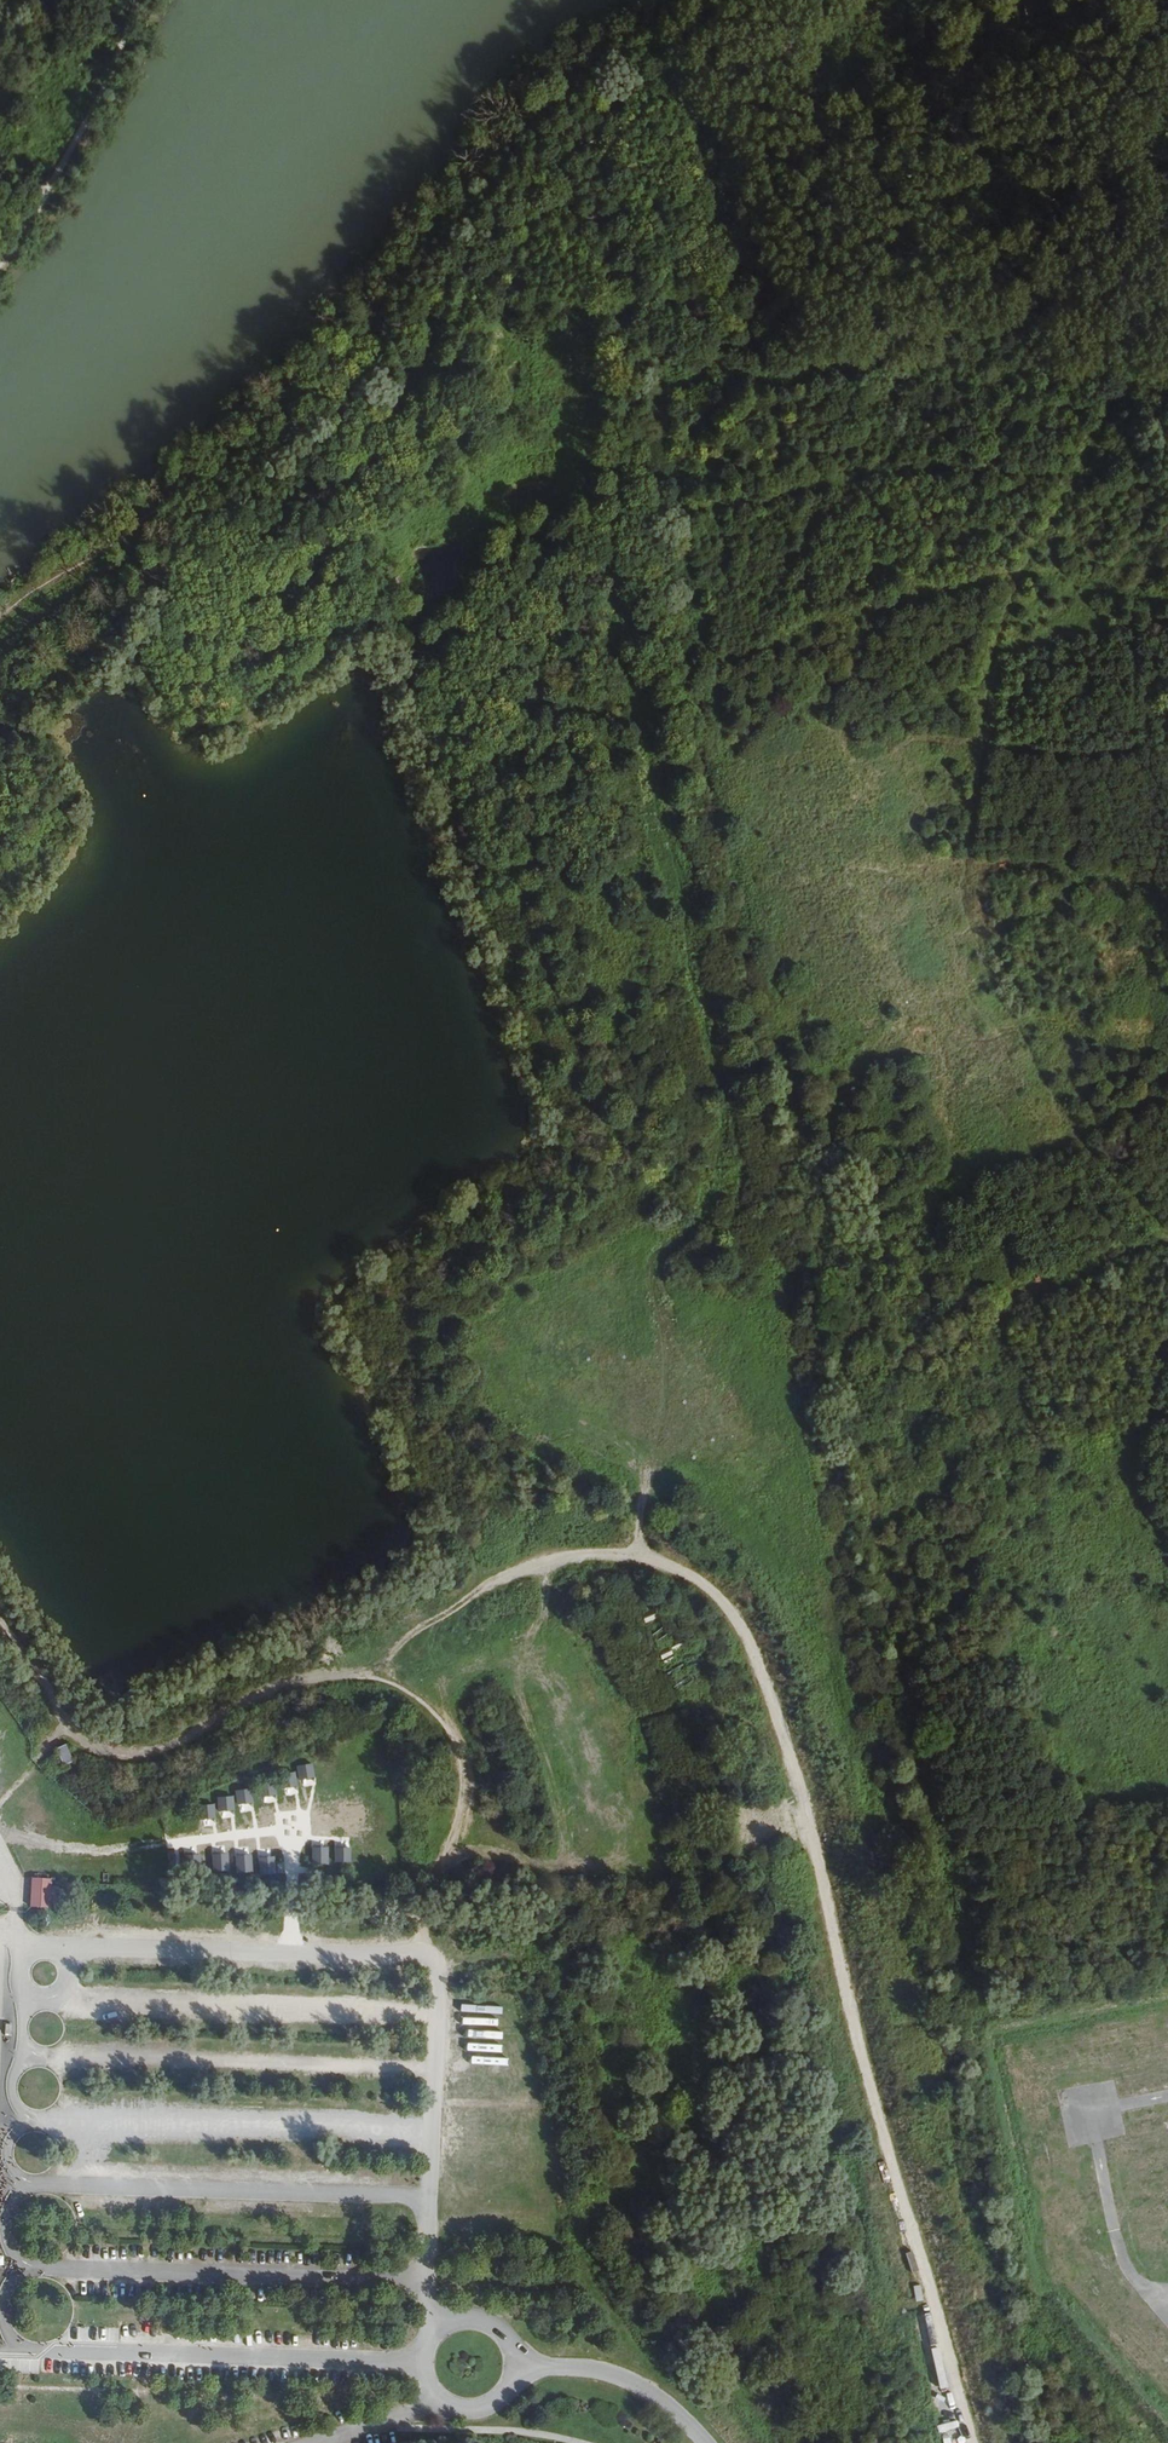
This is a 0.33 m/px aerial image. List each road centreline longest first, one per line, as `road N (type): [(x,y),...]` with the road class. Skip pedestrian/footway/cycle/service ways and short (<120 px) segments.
road 1 (track): [(569,1560),(641,1562),(706,1585),(734,1601),(772,1665),(976,2442)]

